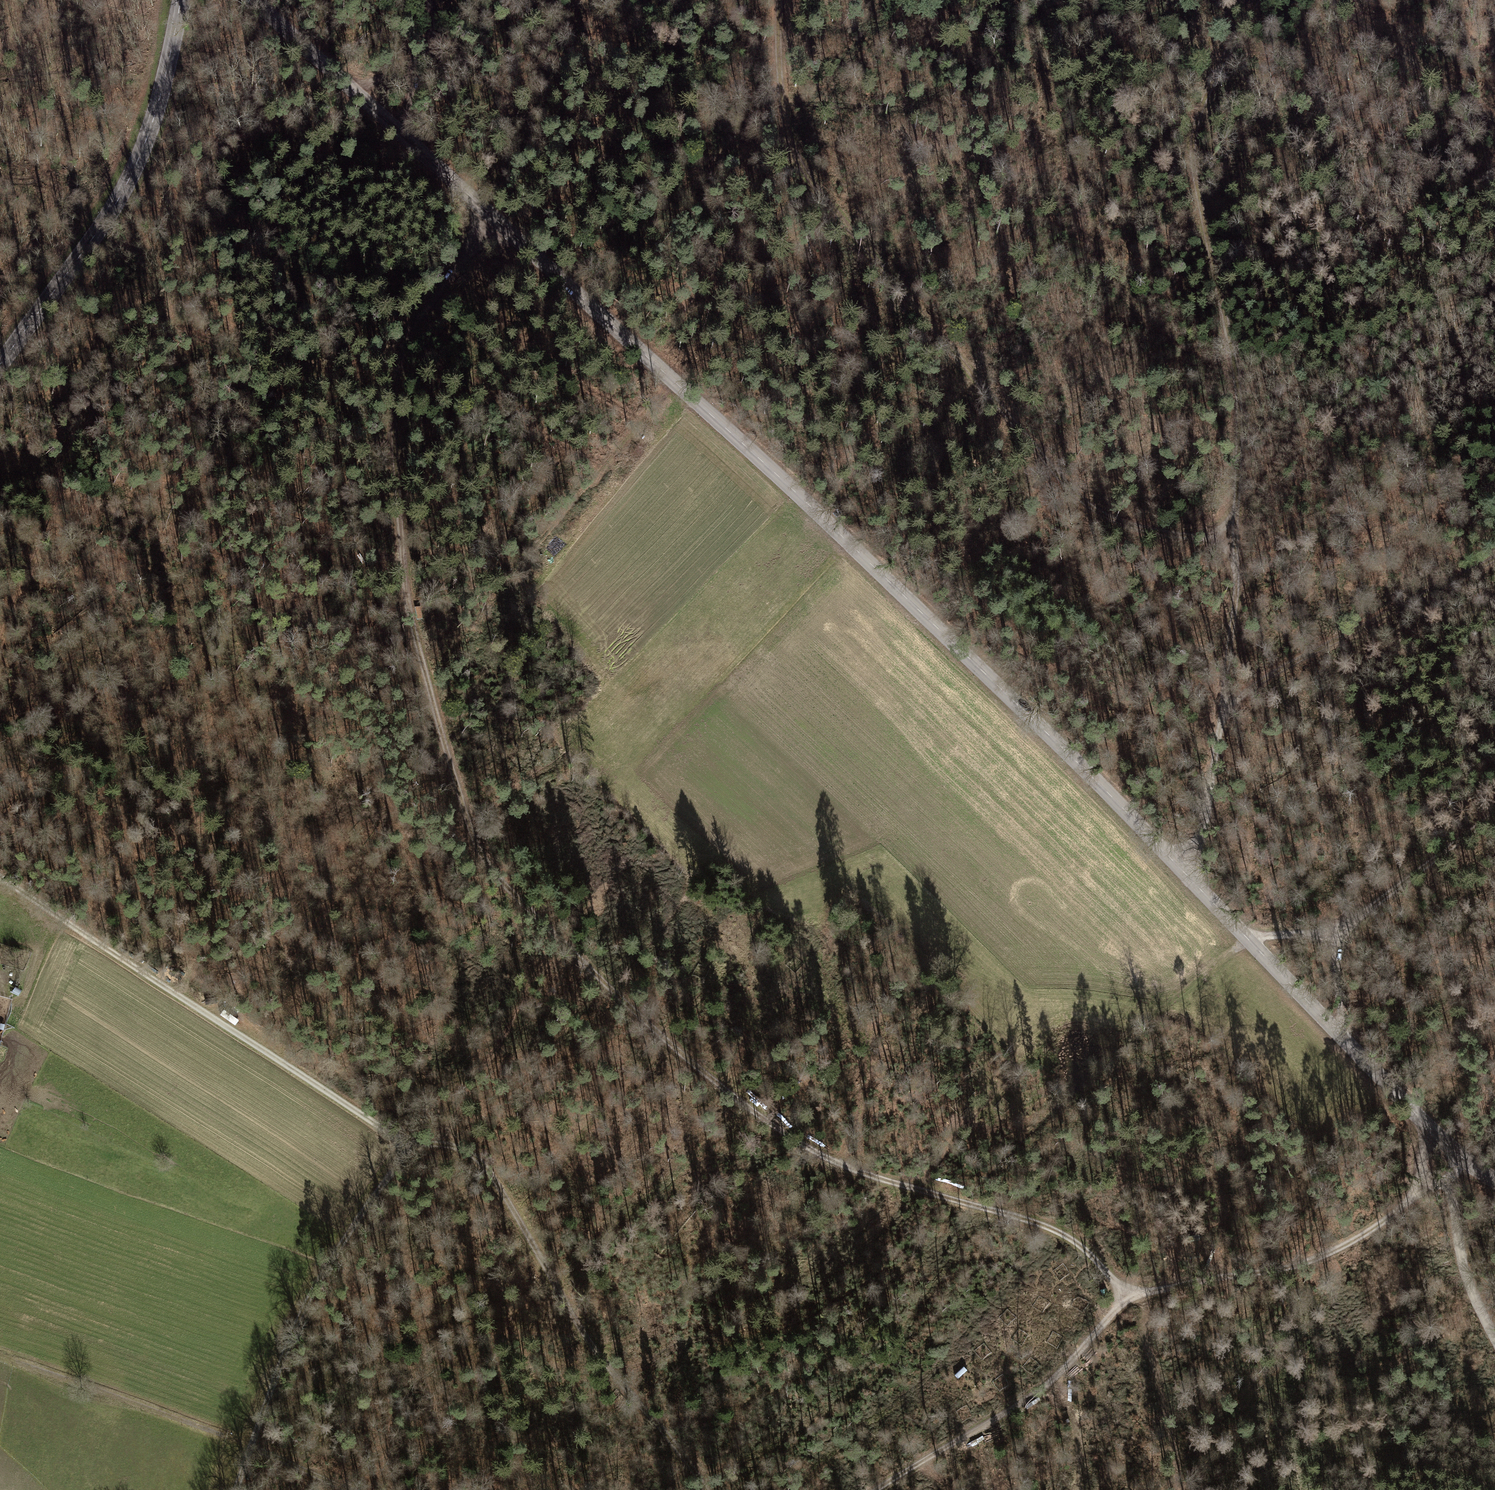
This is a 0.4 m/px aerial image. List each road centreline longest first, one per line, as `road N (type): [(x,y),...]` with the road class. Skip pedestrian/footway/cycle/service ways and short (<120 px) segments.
road 1 (tertiary): [(1494,1181),(1433,1131),(1181,865),(938,628),(255,0)]
road 2 (track): [(497,221),(430,300),(397,374),(398,499),(421,653),(480,851),(532,917),(735,1096),(804,1143),(895,1181),(1034,1222),(1088,1250),(1124,1299)]
road 3 (track): [(1181,865),(1195,848),(1221,714),(1239,386),(1190,133),(1253,0)]
road 4 (track): [(1236,531),(1187,537),(1115,522),(1079,497),(798,163),(787,134),(781,0)]
road 5 (track): [(872,1489),(1041,1380),(1124,1299),(1323,1258),(1383,1221),(1428,1189),(1420,1166),(1433,1131)]
road 6 (track): [(0,880),(407,1147)]
road 7 (track): [(407,1147),(458,1146),(481,1157),(584,1337),(706,1489)]
road 8 (secondary): [(180,0),(133,172),(0,364)]
road 9 (track): [(407,1147),(303,1306),(253,1444)]
road 10 (track): [(1494,557),(1260,680),(1221,714)]
road 11 (track): [(0,1359),(253,1444)]
road 12 (track): [(1494,123),(1331,0)]
road 13 (track): [(1494,1336),(1464,1266),(1448,1176),(1462,1157)]
road 14 (track): [(1363,914),(1494,814)]
road 15 (track): [(429,0),(433,32),(412,75),(349,86)]
road 16 (track): [(1363,914),(1340,930),(1341,1036)]

